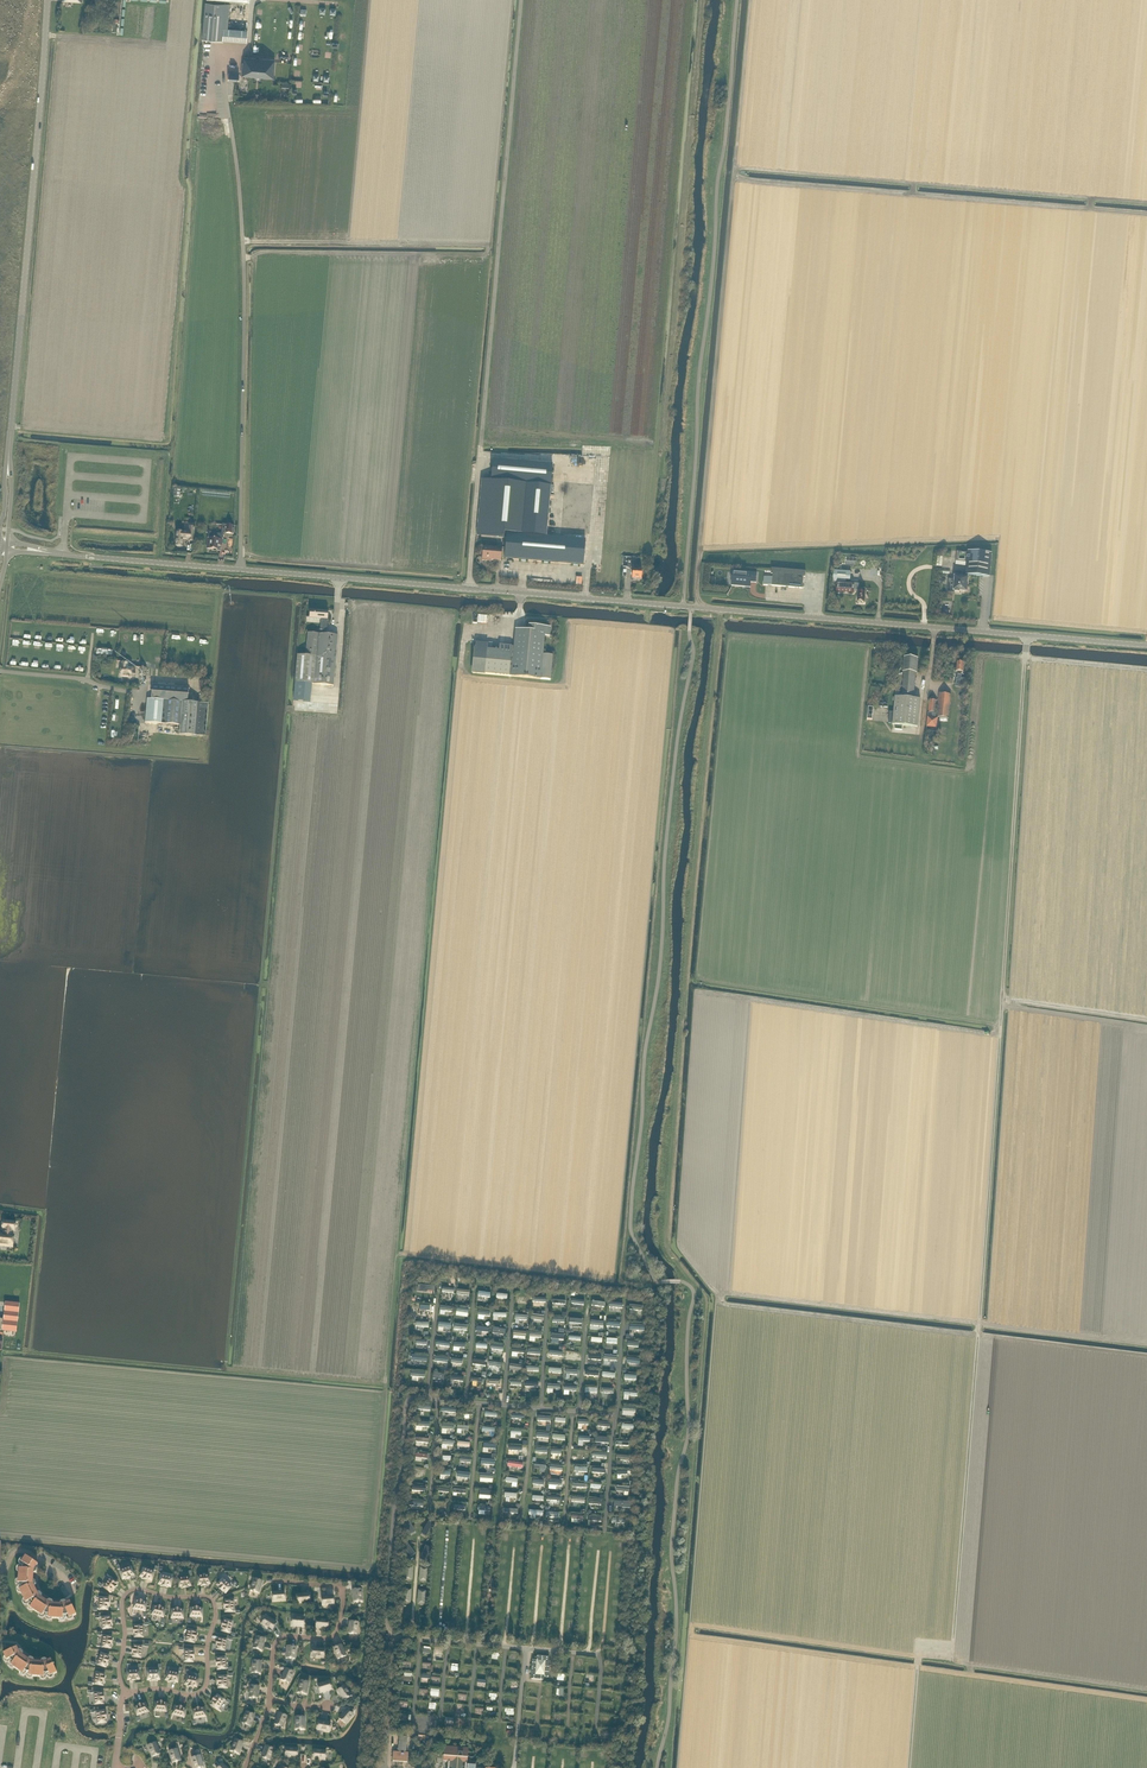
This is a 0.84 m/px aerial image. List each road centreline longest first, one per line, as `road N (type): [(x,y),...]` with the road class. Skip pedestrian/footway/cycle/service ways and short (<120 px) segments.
road 1 (track): [(1027,636),(953,1641),(919,1658),(910,1767)]
road 2 (unclassified): [(1146,646),(44,551)]
road 3 (track): [(688,1285),(665,1243),(721,610)]
road 4 (track): [(700,608),(750,0)]
road 5 (track): [(240,569),(244,257),(224,73),(226,56),(248,48)]
road 6 (tertiary): [(8,465),(49,0)]

